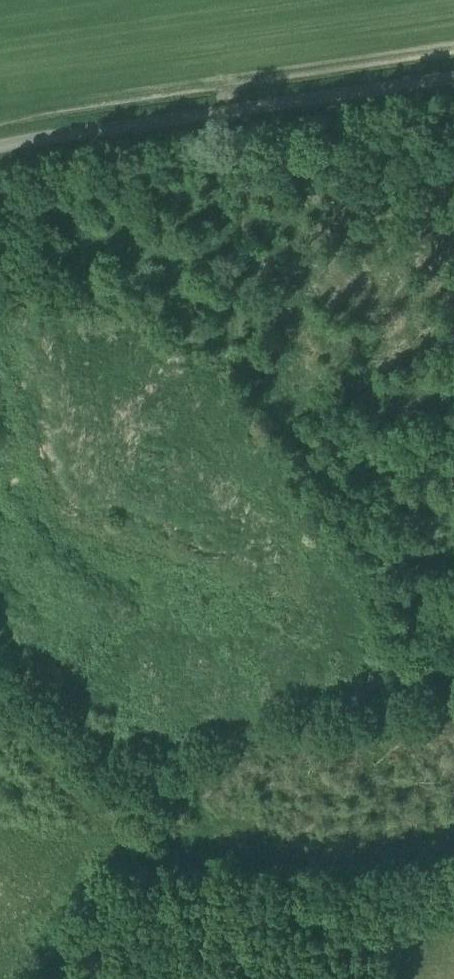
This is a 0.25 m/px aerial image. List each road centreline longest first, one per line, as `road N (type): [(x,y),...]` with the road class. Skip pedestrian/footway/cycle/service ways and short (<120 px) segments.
road 1 (unclassified): [(0,148),(453,74)]

